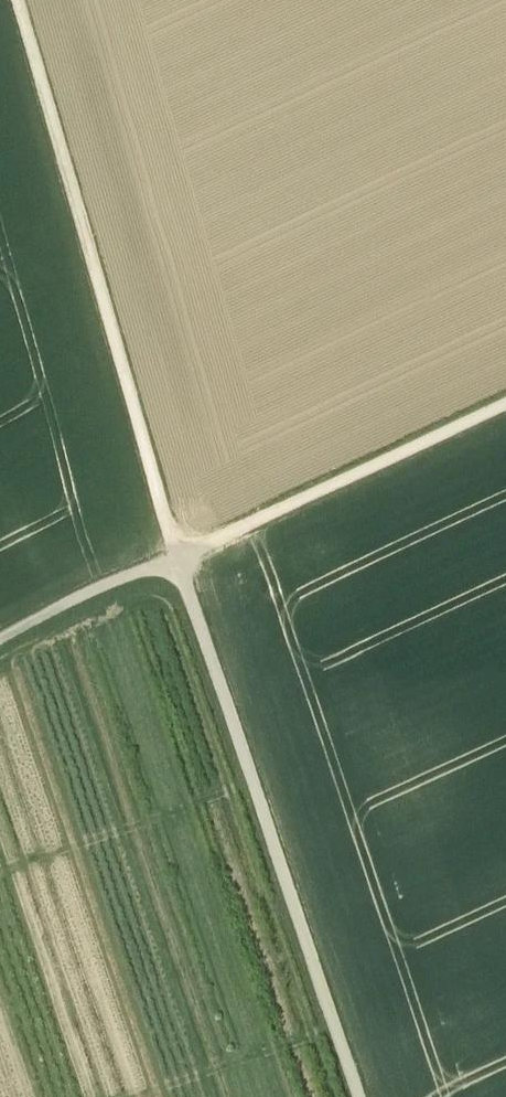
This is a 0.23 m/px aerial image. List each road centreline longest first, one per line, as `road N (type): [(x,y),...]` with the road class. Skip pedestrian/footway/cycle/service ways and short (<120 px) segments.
road 1 (track): [(360,1096),(177,558),(22,0)]
road 2 (track): [(0,639),(505,405)]

